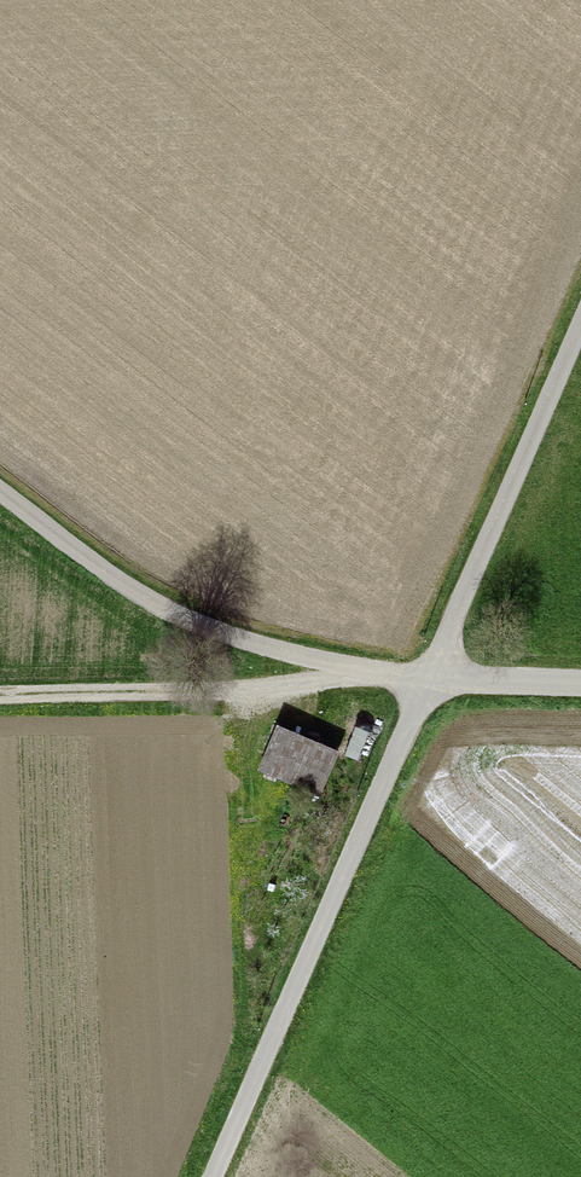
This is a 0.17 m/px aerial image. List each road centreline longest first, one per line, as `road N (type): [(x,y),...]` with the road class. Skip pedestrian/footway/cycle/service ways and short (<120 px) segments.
road 1 (track): [(580,329),(214,1176)]
road 2 (residential): [(0,492),(124,584),(216,629),(401,675),(580,683)]
road 3 (track): [(0,698),(304,687),(401,675)]

